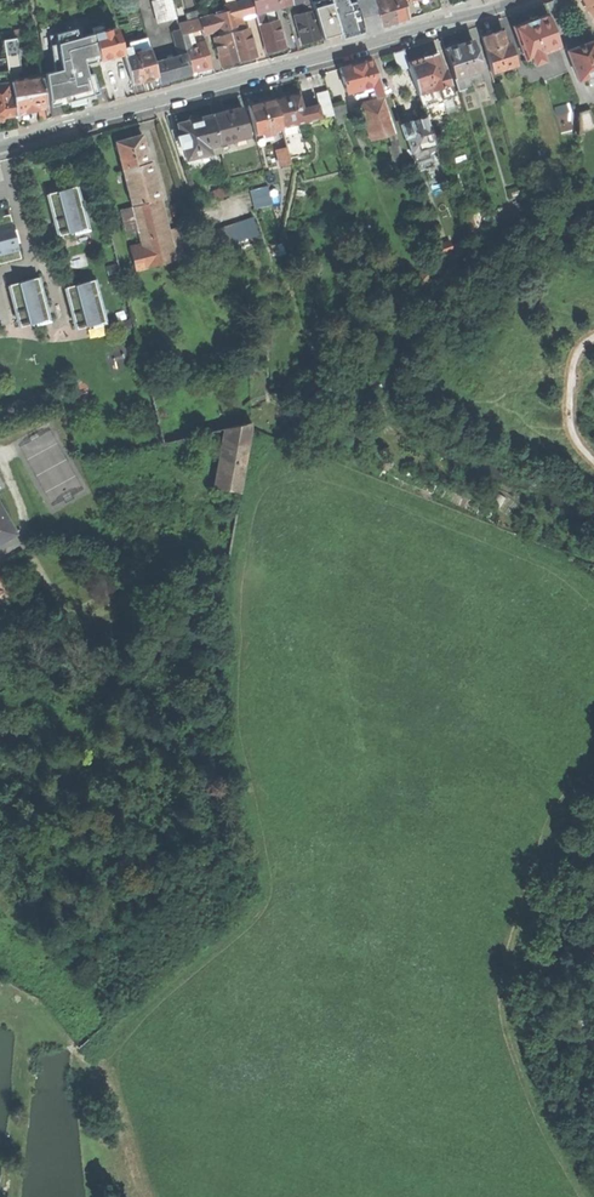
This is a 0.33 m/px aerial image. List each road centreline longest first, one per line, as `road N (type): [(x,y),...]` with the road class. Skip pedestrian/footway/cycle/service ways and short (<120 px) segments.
road 1 (residential): [(527,0),(0,150)]

